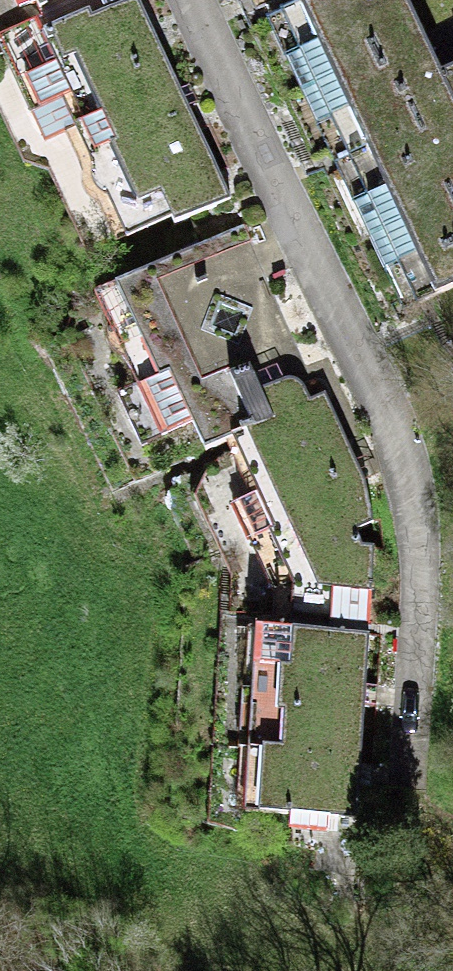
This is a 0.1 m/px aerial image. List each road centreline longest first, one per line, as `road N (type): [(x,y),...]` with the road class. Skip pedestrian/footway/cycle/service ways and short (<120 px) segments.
road 1 (residential): [(223,0),(344,296),(402,474),(429,679)]

